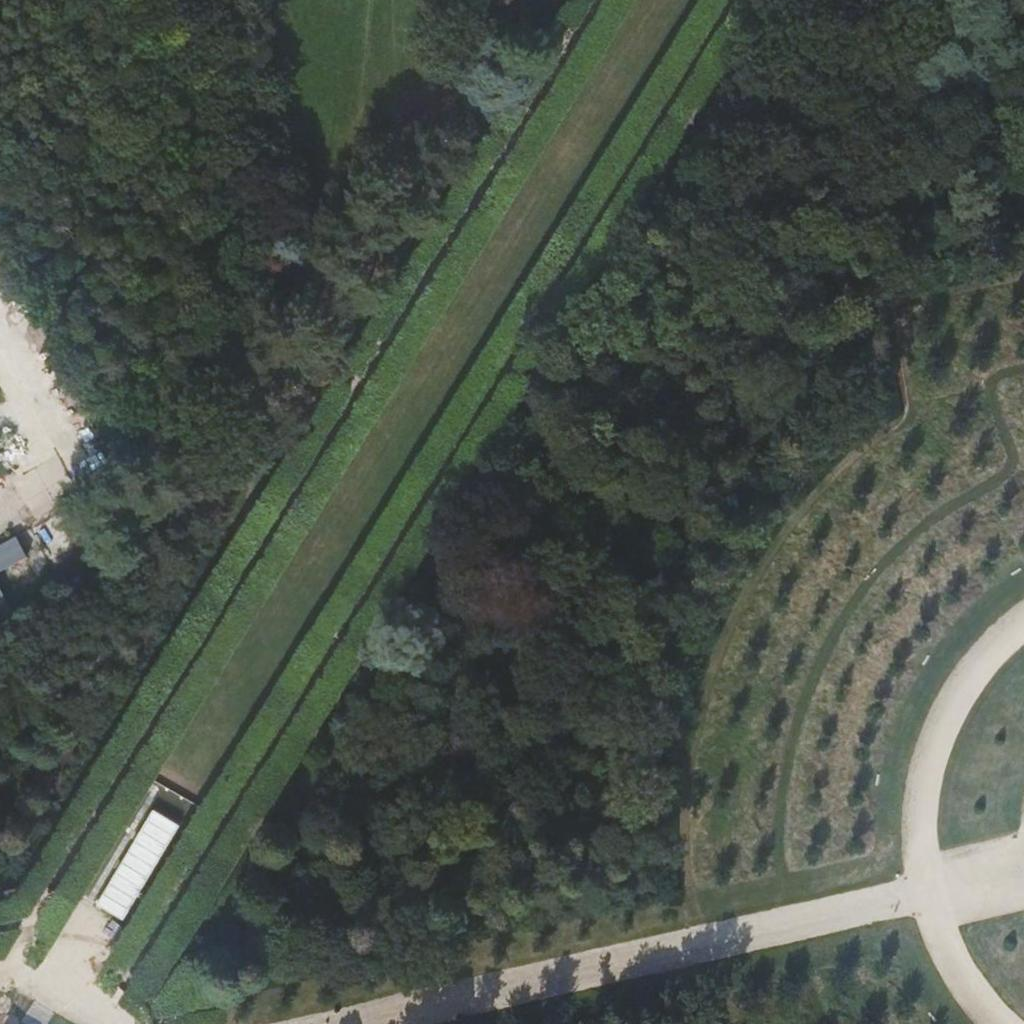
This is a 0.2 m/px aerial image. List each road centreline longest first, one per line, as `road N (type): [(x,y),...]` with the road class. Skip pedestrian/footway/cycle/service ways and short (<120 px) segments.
road 1 (track): [(110,1003),(725,0)]
road 2 (track): [(598,0),(14,940)]
road 3 (track): [(358,1023),(703,947)]
road 4 (track): [(931,893),(924,822),(937,756),(967,696),(1023,630)]
road 5 (track): [(703,947),(931,893)]
road 6 (track): [(1010,1023),(981,994),(931,893)]
road 7 (track): [(122,1023),(67,965),(0,938)]

